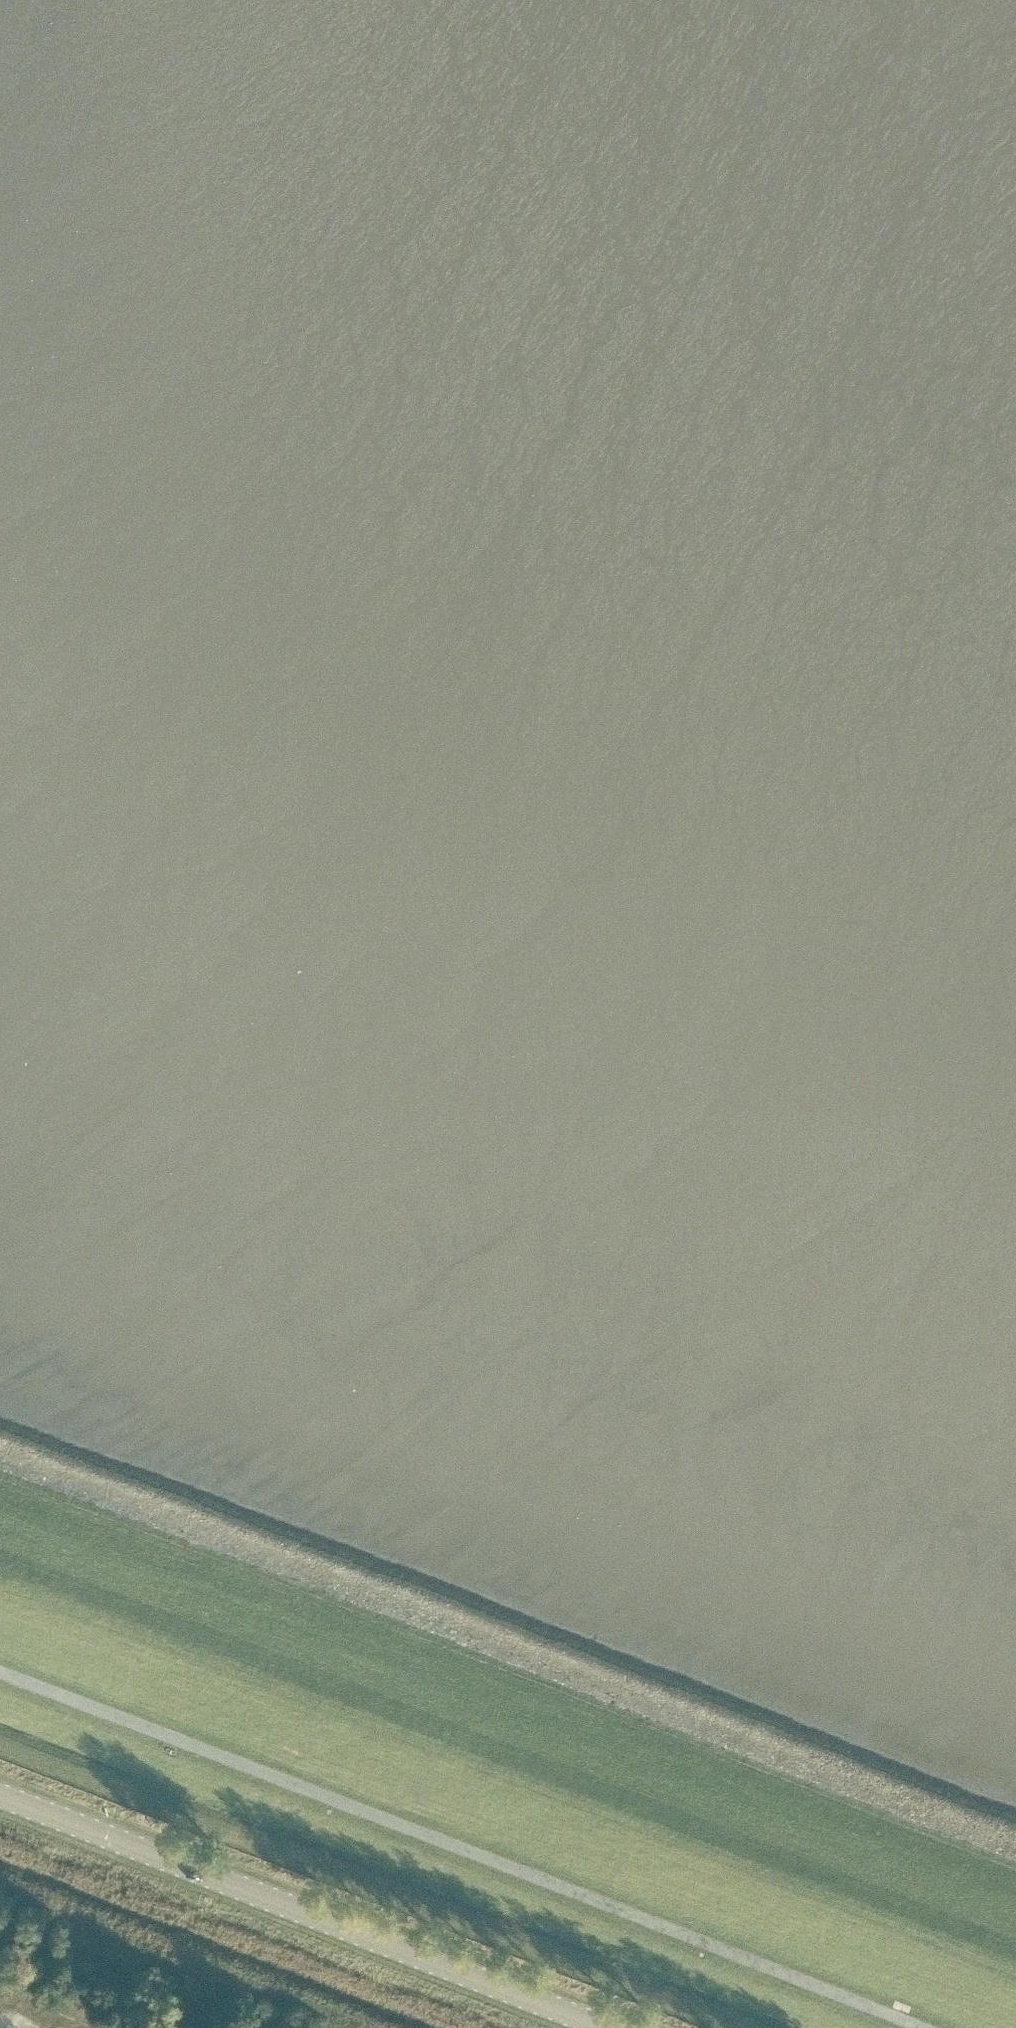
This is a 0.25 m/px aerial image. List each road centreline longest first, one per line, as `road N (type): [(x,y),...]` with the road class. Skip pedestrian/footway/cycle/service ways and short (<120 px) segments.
road 1 (tertiary): [(611,2027),(0,1790)]

